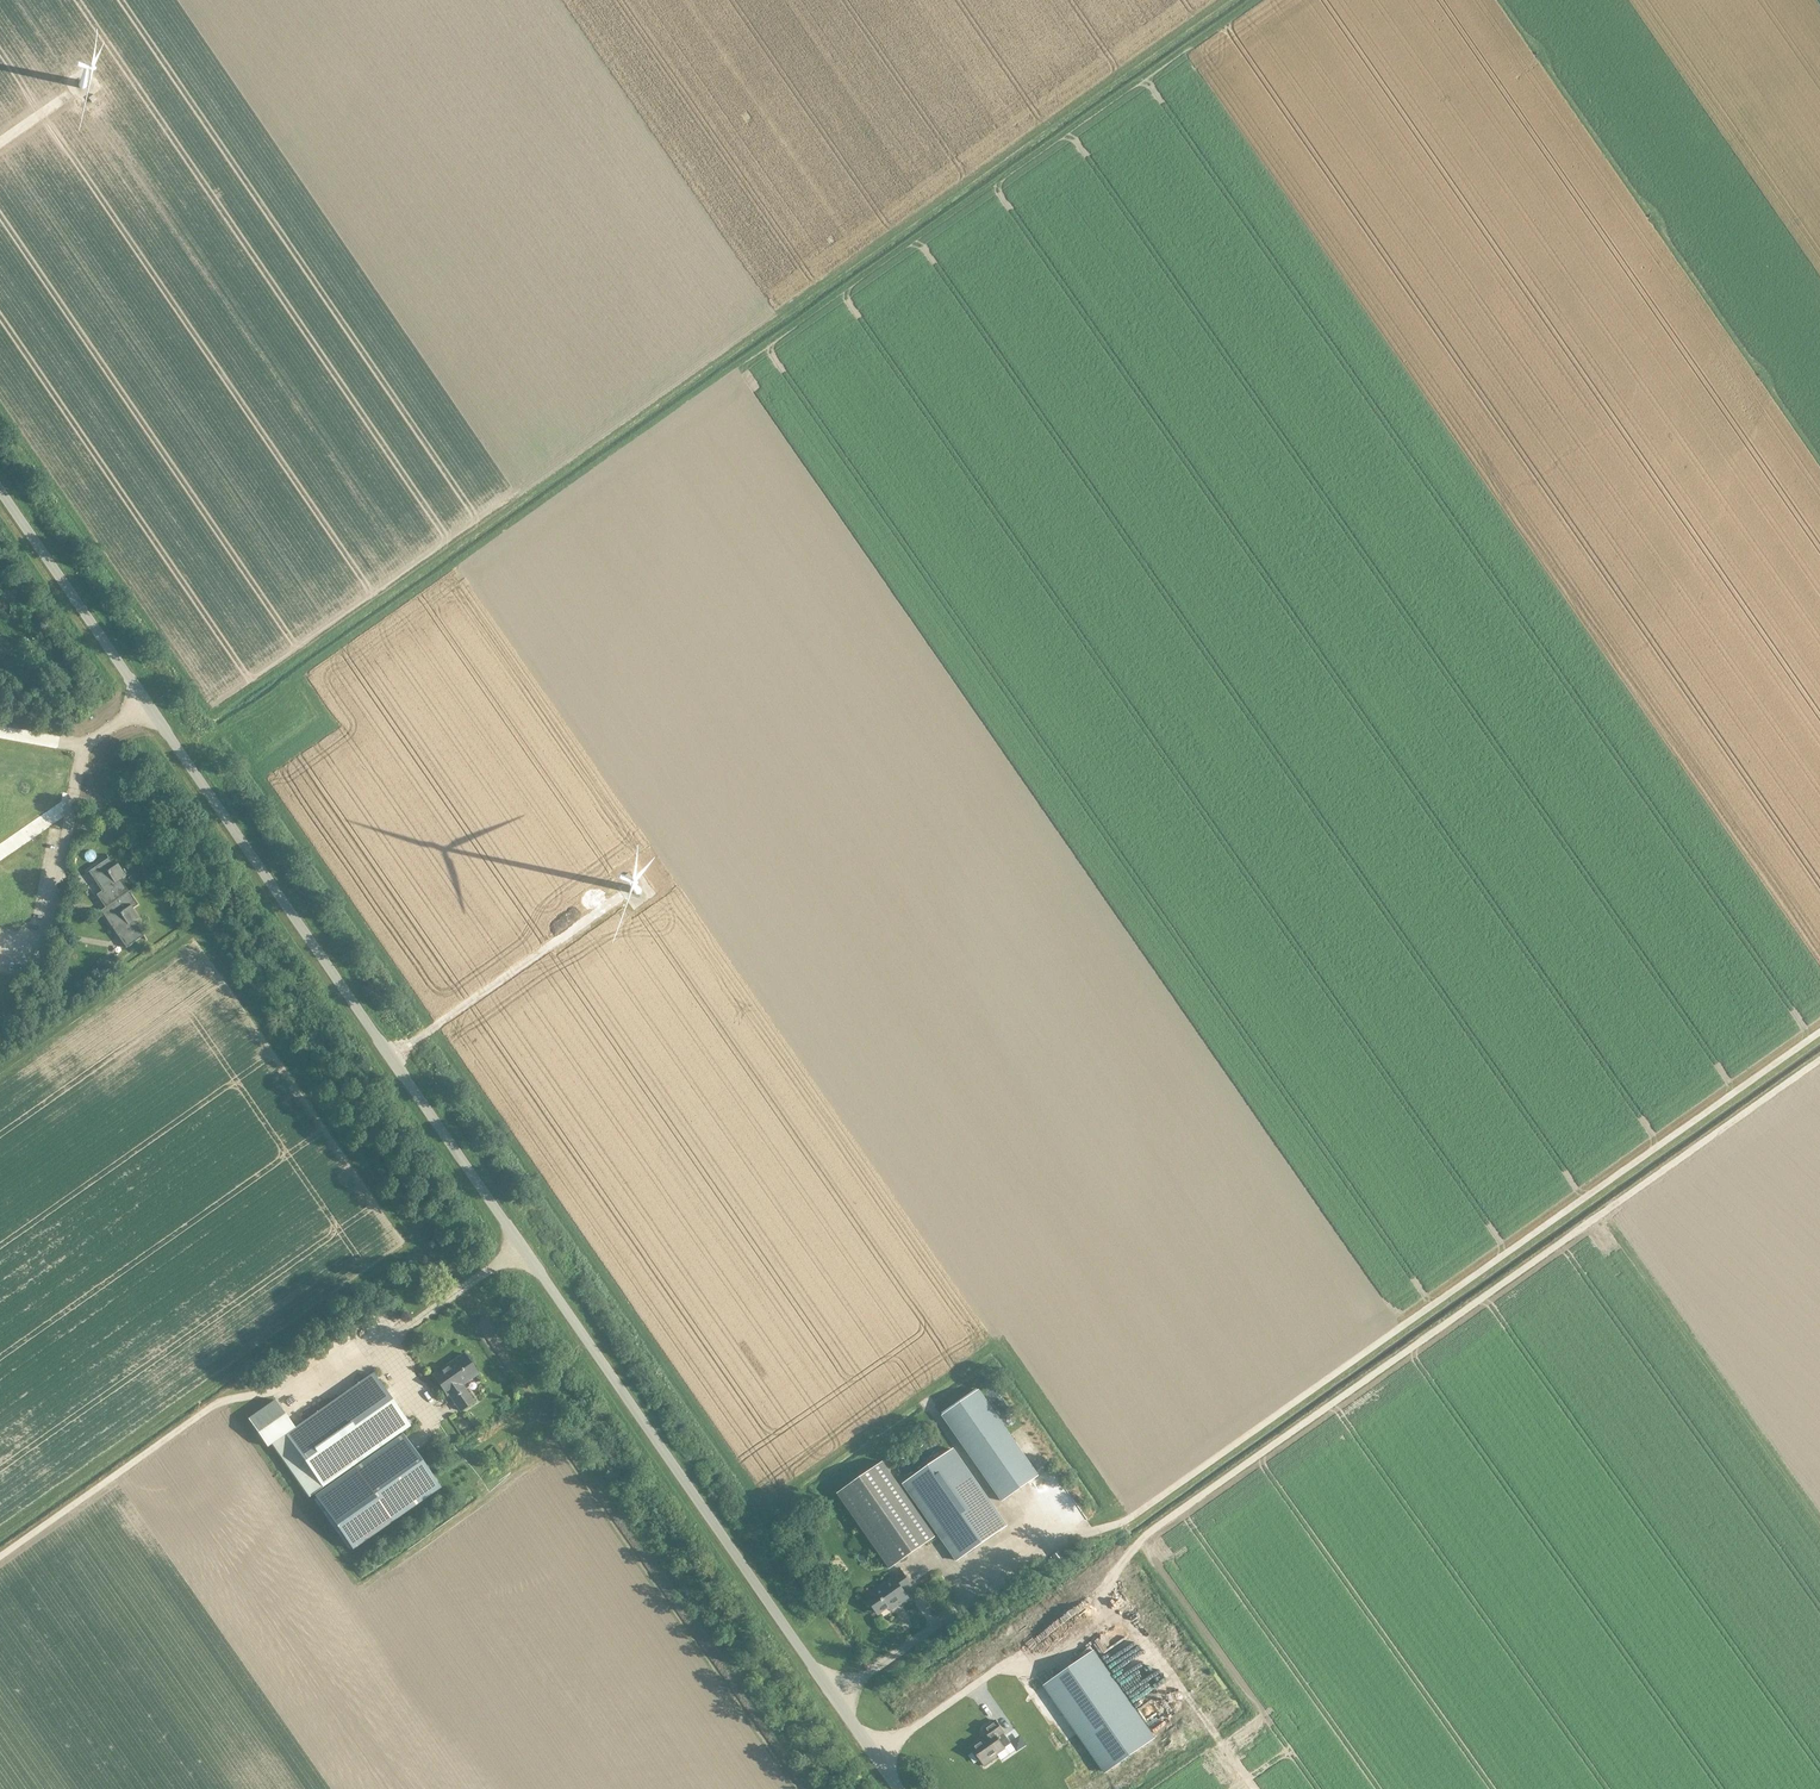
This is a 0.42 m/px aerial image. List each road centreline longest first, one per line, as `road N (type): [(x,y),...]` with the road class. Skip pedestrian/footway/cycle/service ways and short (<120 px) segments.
road 1 (unclassified): [(897,1788),(0,491)]

